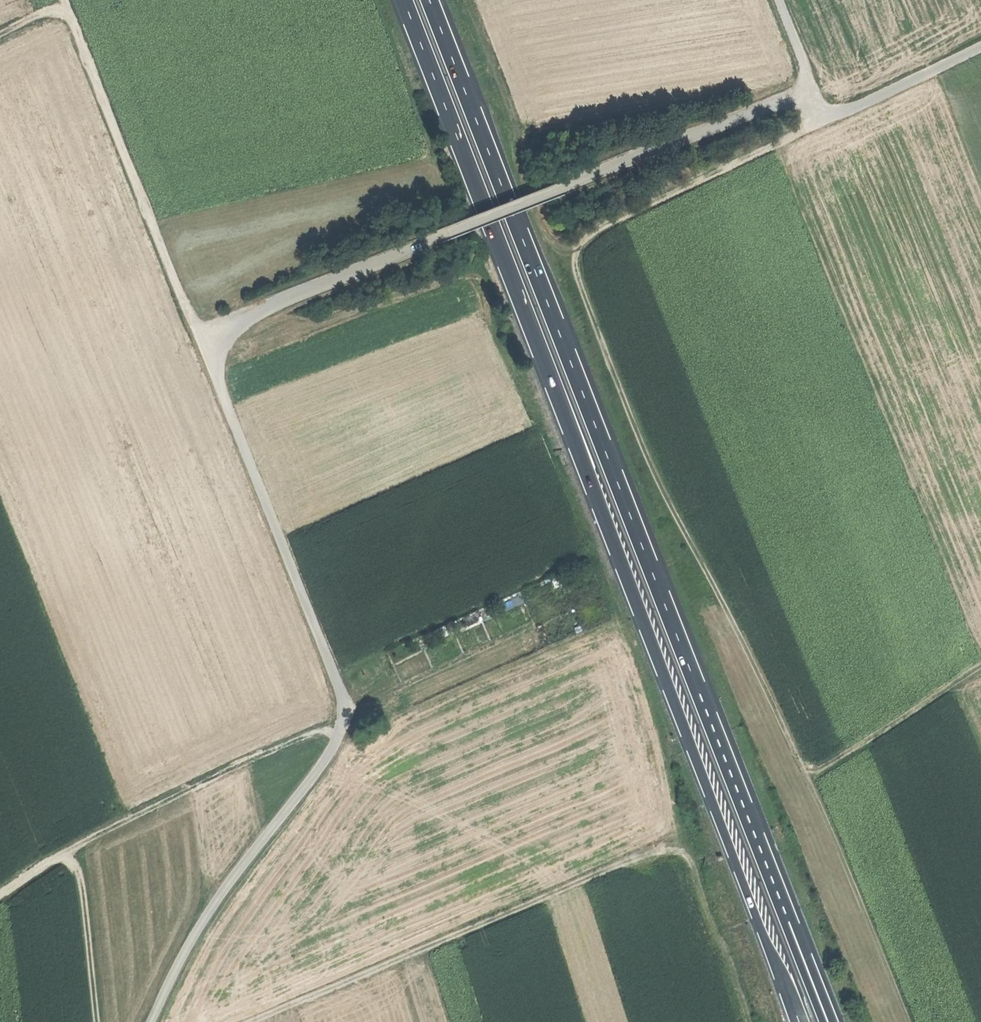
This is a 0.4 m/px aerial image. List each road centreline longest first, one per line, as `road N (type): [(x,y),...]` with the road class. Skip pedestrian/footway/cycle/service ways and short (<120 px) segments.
road 1 (track): [(154,1021),(221,892),(319,769),(343,717),(337,682),(213,370),(211,339),(442,236),(804,95)]
road 2 (track): [(816,119),(581,241),(574,269),(651,470),(804,773),(911,1021)]
road 3 (trunk): [(403,0),(798,1021)]
road 4 (trunk): [(788,920),(429,0)]
road 5 (track): [(256,1021),(658,851)]
road 6 (track): [(340,729),(265,752),(180,792),(0,898)]
road 7 (track): [(211,339),(191,321),(60,0)]
road 8 (track): [(581,241),(562,238),(537,210),(509,103),(468,0)]
road 9 (track): [(980,665),(804,773)]
road 10 (track): [(750,1021),(690,858),(658,851)]
road 11 (track): [(980,46),(816,119)]
road 12 (track): [(66,857),(80,876),(96,1021)]

